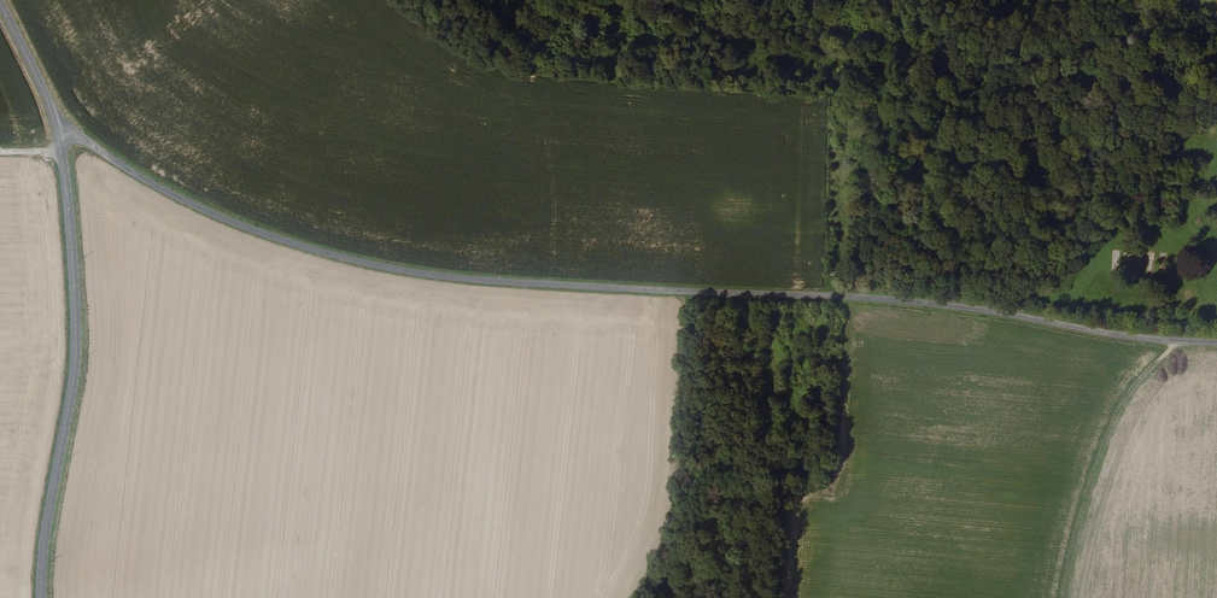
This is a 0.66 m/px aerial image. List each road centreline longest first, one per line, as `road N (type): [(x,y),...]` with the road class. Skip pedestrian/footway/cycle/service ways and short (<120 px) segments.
road 1 (tertiary): [(53,130),(237,224),(307,249),(429,276),(920,302),(1118,336),(1216,343)]
road 2 (tertiary): [(37,597),(73,340),(53,130)]
road 3 (track): [(1062,597),(1087,492),(1122,401),(1178,342)]
road 4 (tertiary): [(53,130),(0,10)]

